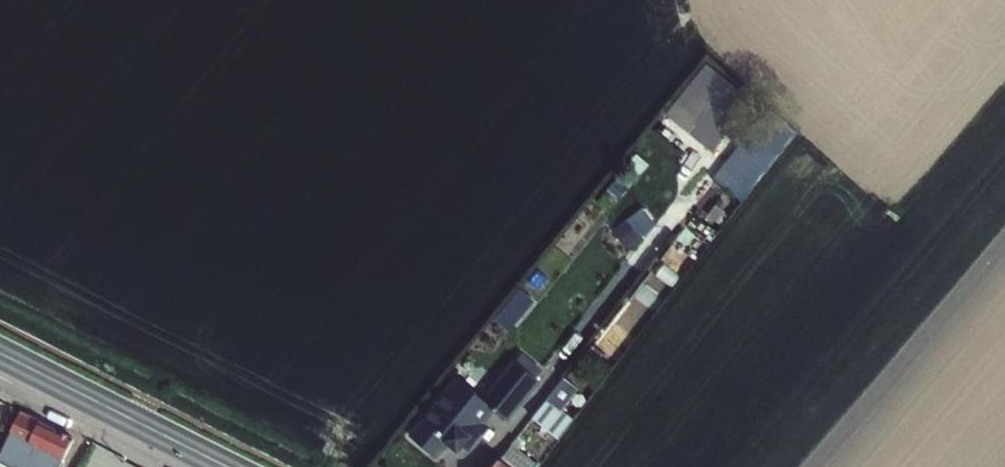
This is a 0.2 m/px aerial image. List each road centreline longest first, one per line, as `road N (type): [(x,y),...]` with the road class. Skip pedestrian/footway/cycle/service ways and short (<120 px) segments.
road 1 (primary): [(229,466),(0,352)]

